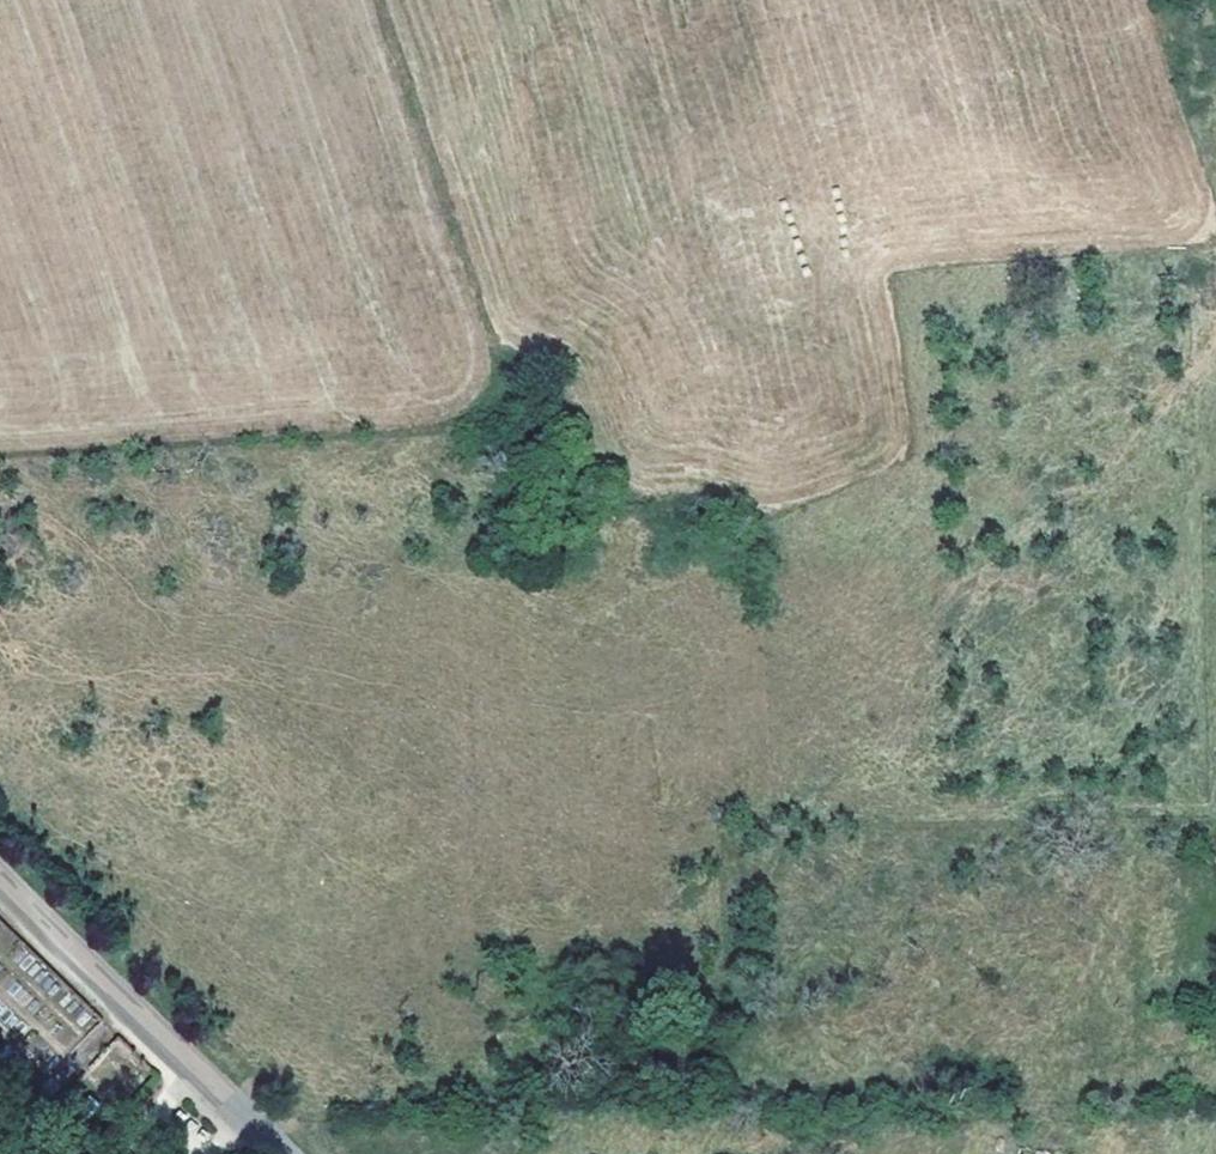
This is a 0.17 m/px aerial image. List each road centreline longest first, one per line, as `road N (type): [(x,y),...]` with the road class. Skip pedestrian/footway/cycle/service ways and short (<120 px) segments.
road 1 (tertiary): [(0,881),(279,1153)]

